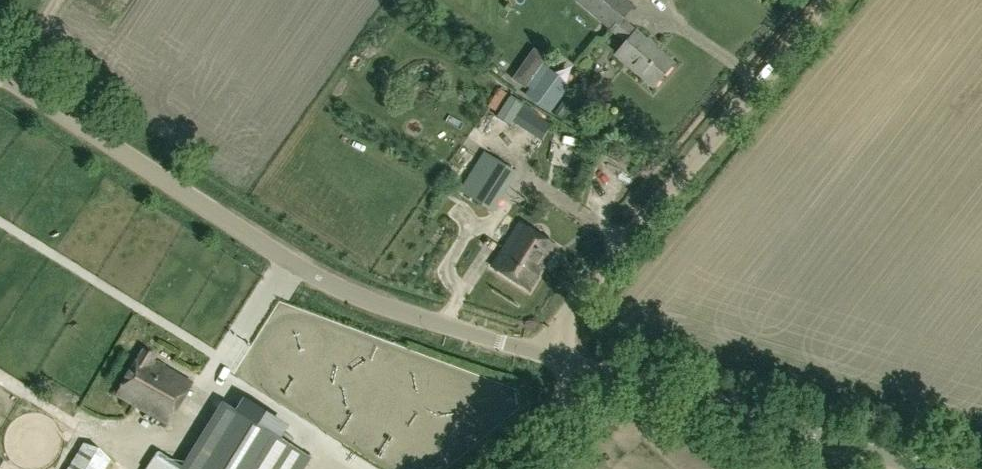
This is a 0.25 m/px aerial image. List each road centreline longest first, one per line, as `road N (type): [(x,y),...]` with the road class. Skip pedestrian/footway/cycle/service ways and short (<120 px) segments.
road 1 (unclassified): [(551,355),(325,282),(0,75)]
road 2 (unclassified): [(551,355),(574,306),(820,0)]
road 3 (unclassified): [(923,468),(583,368)]
road 4 (unclassified): [(490,468),(568,401),(583,368)]

